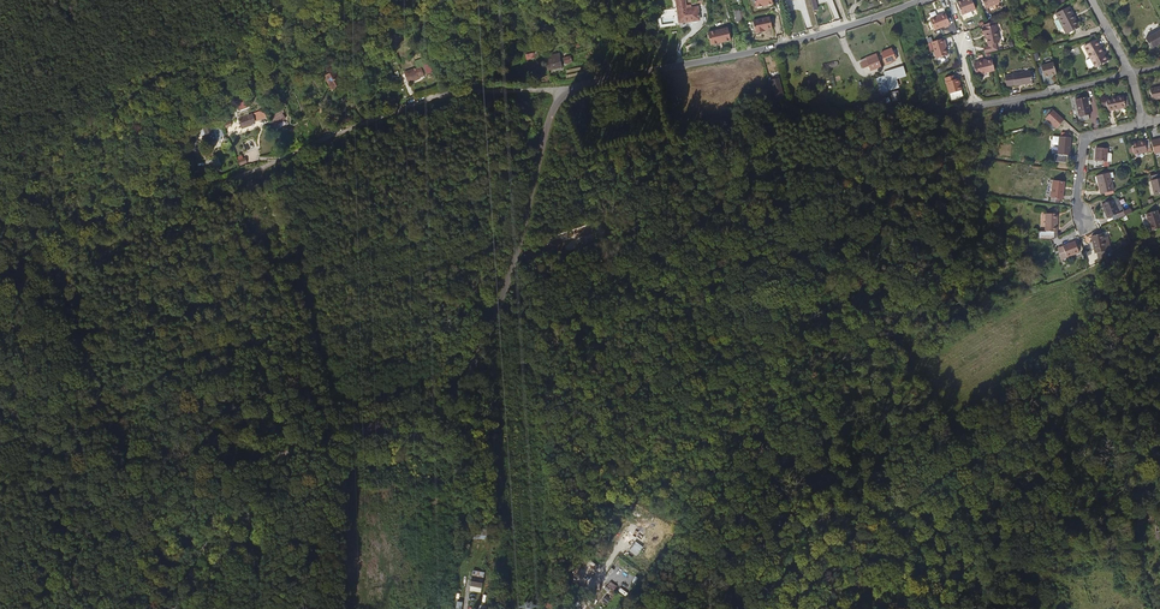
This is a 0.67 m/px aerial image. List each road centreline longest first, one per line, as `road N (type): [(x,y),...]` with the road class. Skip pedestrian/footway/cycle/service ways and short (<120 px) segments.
road 1 (unclassified): [(172,608),(232,473),(430,404),(473,370),(519,251),(554,100)]
road 2 (residential): [(926,0),(810,38),(576,85),(554,100)]
road 3 (residential): [(957,42),(976,105),(1131,75)]
road 4 (residential): [(1083,225),(1074,202),(1082,142),(1142,127)]

